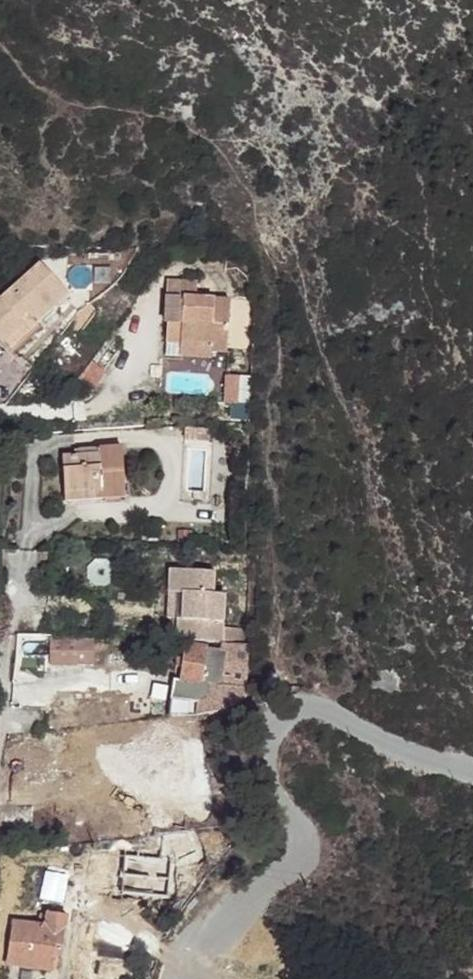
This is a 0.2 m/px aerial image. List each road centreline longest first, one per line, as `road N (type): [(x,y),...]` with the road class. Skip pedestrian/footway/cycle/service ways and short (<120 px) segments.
road 1 (residential): [(174,978),(194,936),(296,866),(304,849),(273,781),(281,720),(301,705),(472,770)]

